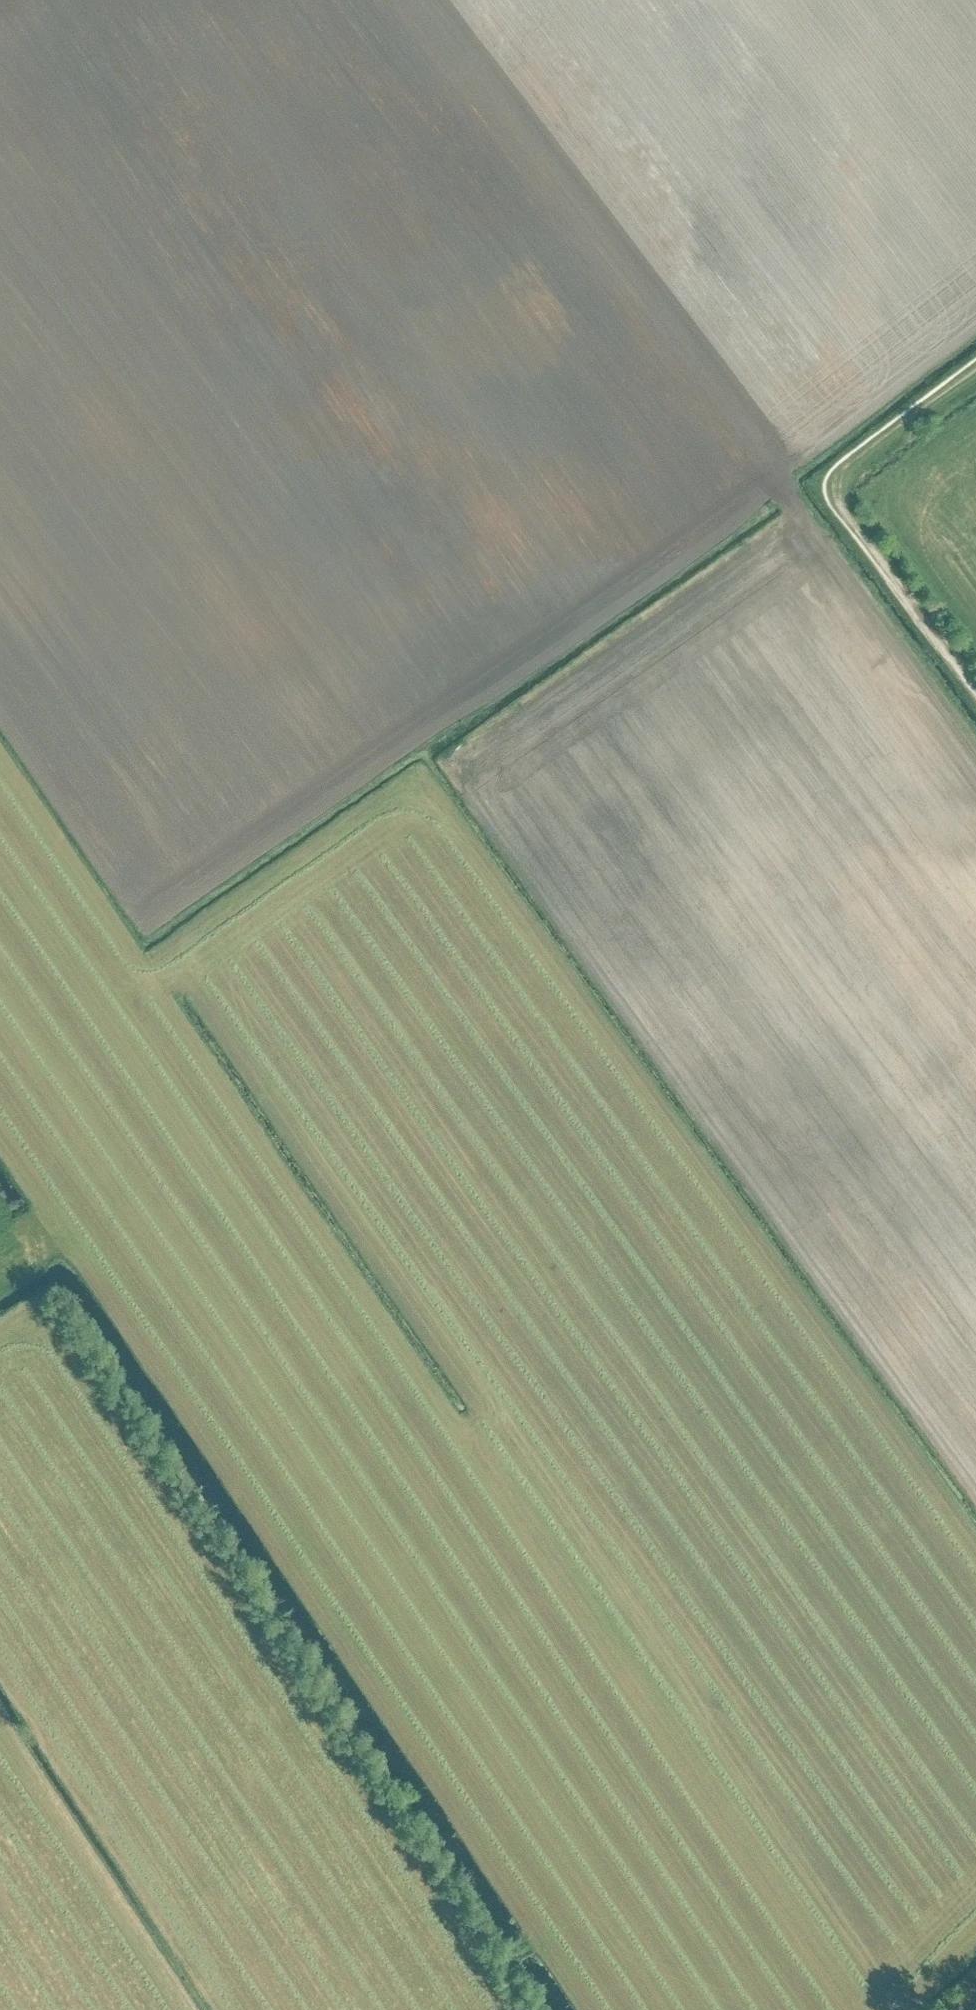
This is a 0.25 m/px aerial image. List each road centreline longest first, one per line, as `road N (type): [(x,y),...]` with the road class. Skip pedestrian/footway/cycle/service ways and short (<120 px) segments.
road 1 (track): [(975,369),(847,464),(840,482),(843,503),(975,679)]

